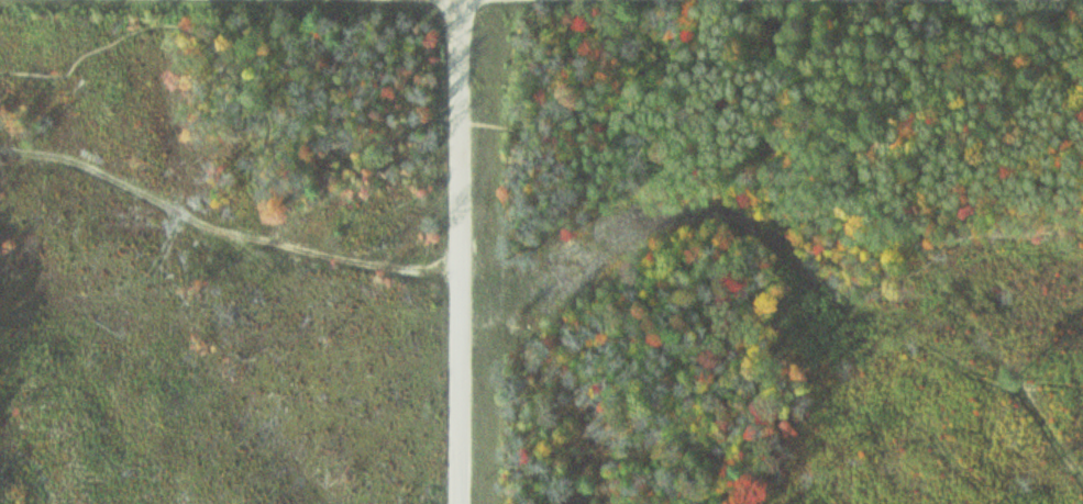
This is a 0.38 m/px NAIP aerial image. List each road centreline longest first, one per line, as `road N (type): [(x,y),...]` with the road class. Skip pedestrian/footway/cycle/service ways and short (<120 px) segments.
road 1 (track): [(721,0),(754,59),(990,393),(1079,503)]
road 2 (residential): [(465,503),(465,0)]

